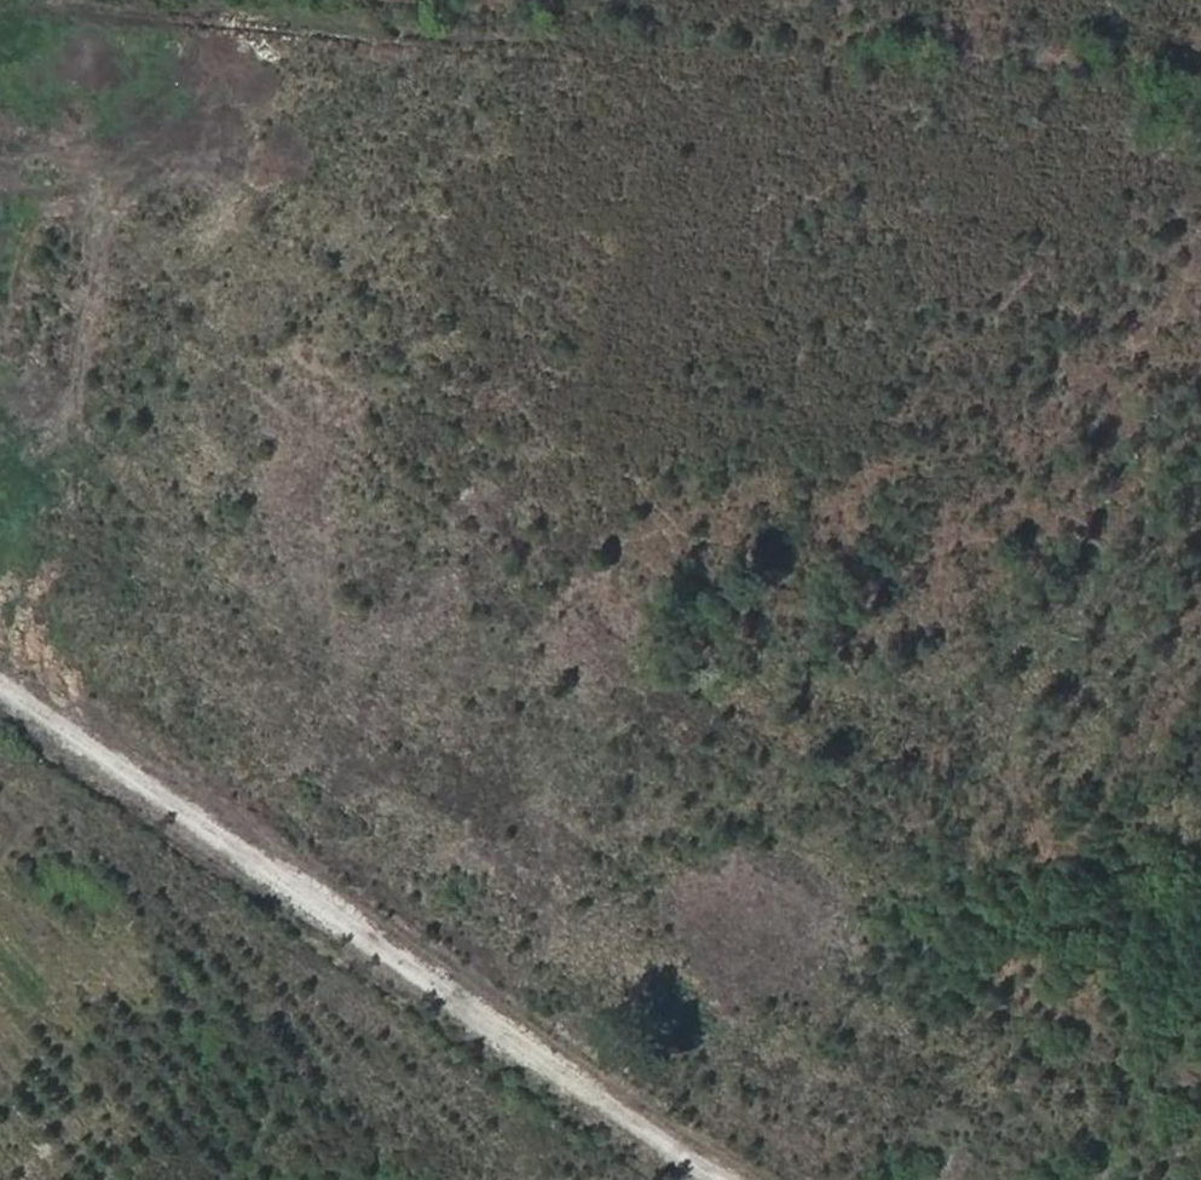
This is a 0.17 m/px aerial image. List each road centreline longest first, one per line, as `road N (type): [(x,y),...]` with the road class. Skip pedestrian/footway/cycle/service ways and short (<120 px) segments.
road 1 (track): [(0,683),(723,1179)]

